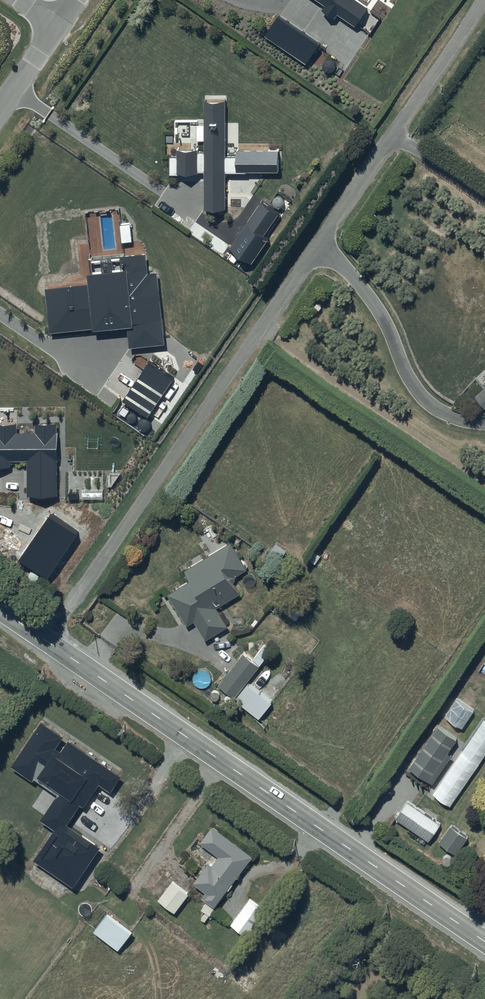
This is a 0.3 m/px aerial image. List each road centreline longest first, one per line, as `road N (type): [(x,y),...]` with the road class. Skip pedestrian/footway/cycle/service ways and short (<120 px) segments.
road 1 (tertiary): [(484,943),(0,611)]
road 2 (unknown): [(269,998),(363,859)]

